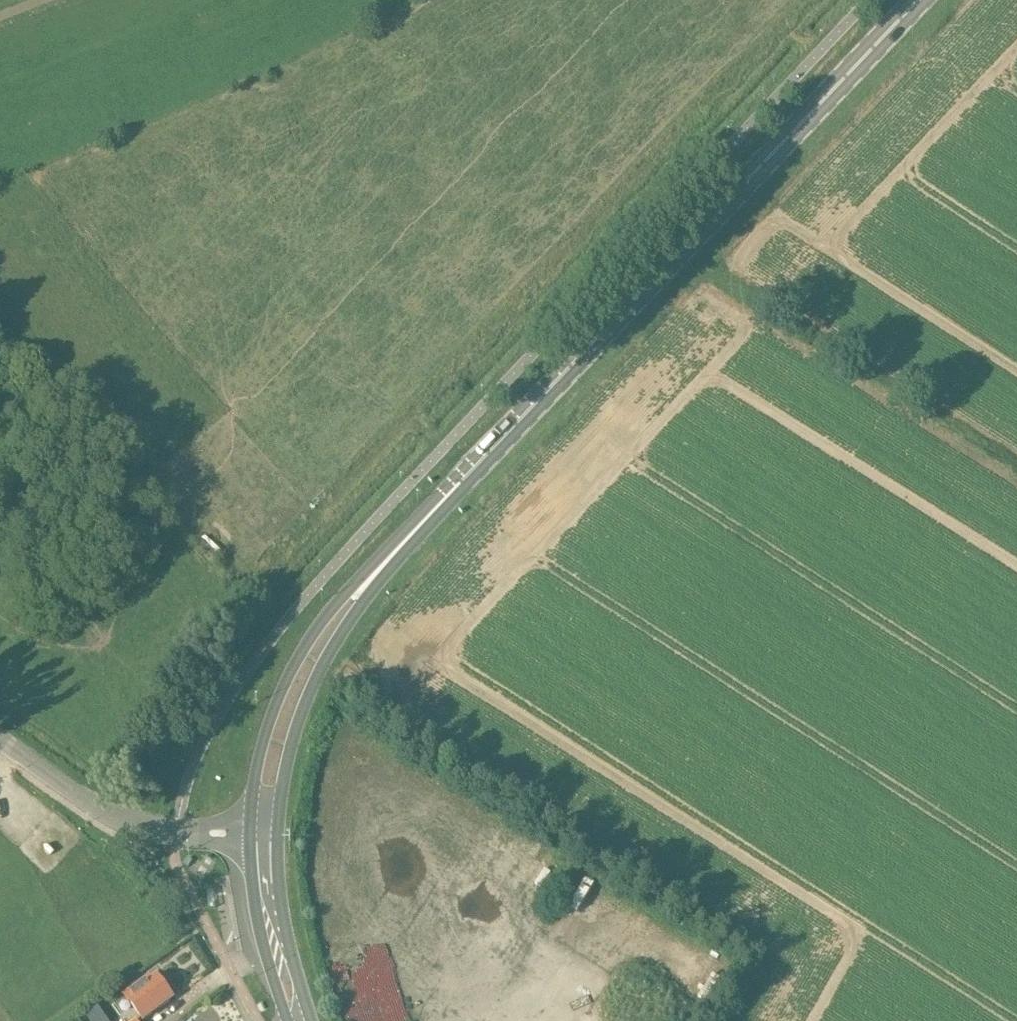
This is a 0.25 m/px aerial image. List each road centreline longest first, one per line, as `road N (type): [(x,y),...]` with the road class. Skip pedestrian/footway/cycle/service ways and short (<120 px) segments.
road 1 (secondary): [(262,832),(270,755),(299,676),(347,605),(917,0)]
road 2 (tertiary): [(262,832),(139,825),(95,806),(0,739)]
road 3 (secondary): [(302,1020),(272,920),(262,832)]

